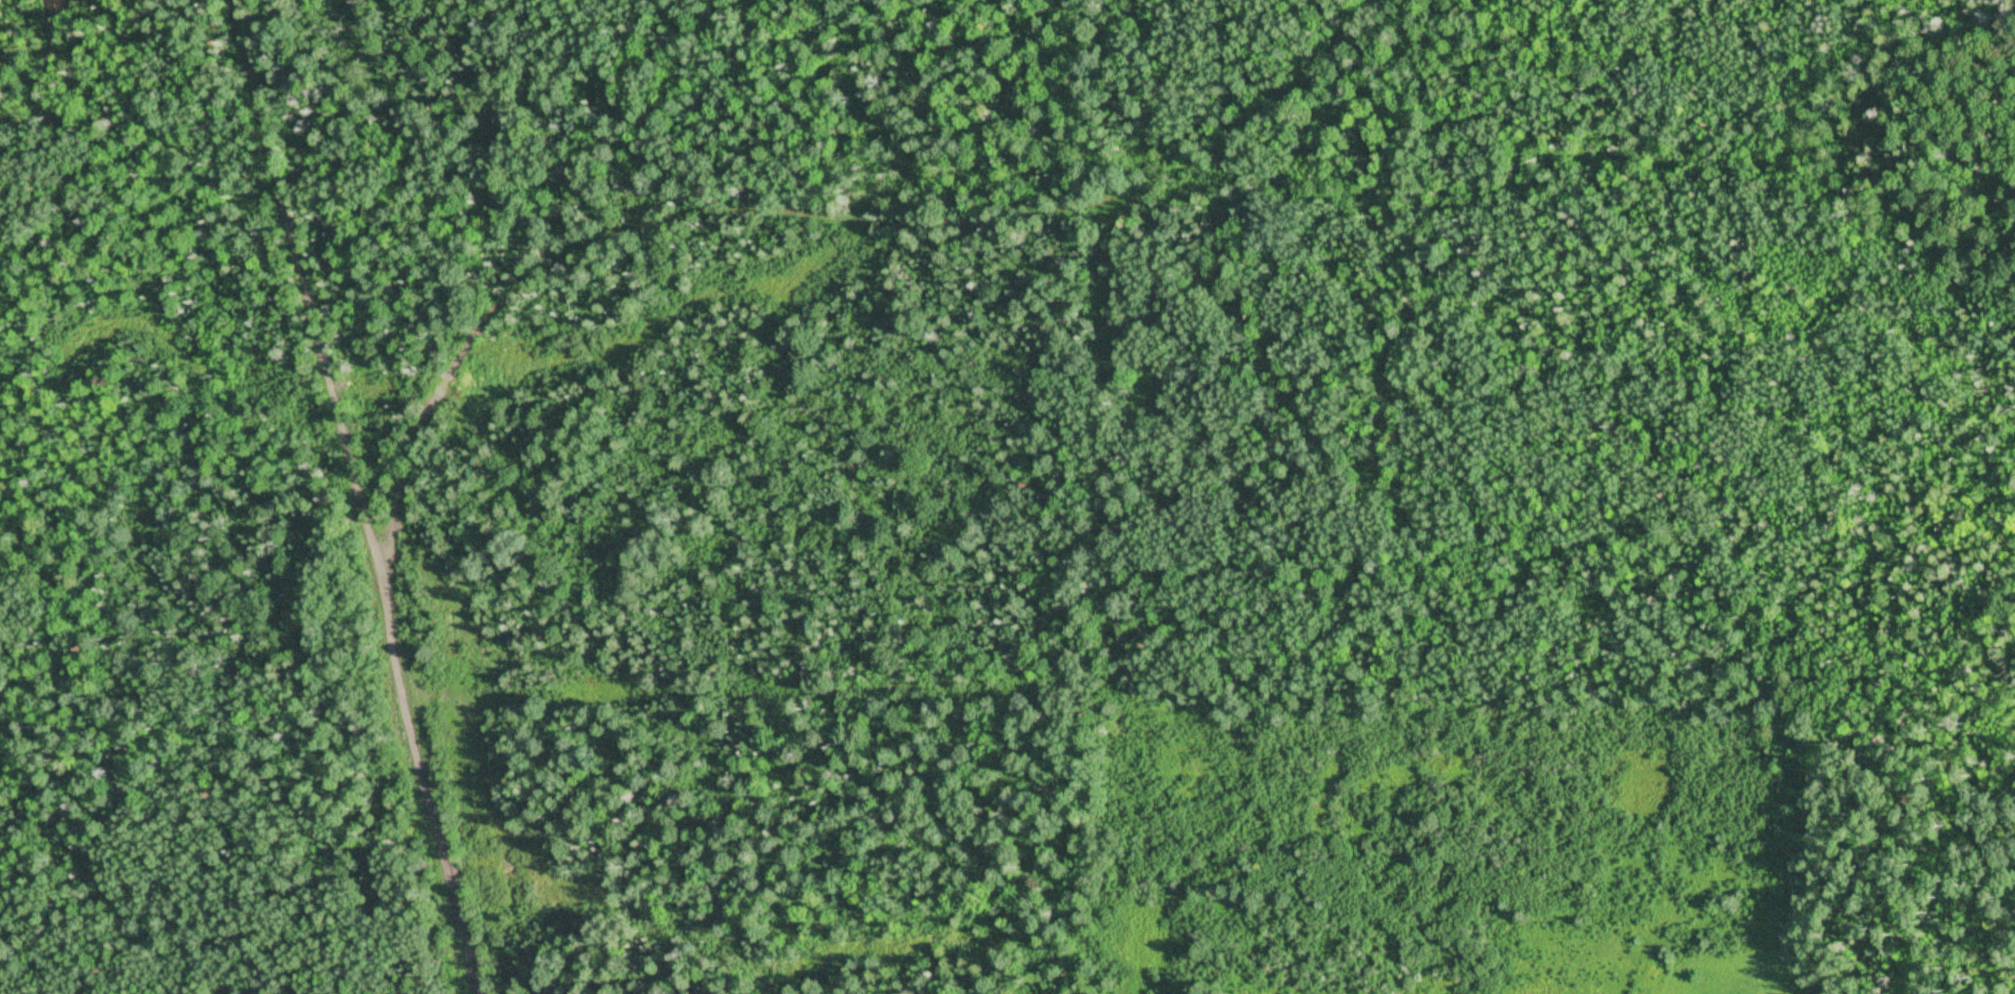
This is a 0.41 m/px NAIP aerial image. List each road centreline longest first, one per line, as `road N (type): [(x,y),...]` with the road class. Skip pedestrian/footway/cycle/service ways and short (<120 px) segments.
road 1 (track): [(484,993),(228,0)]
road 2 (track): [(382,591),(441,377),(514,287),(560,249),(625,224),(763,210),(1092,219)]
road 3 (track): [(1092,219),(1137,205),(1290,85),(1371,0)]

